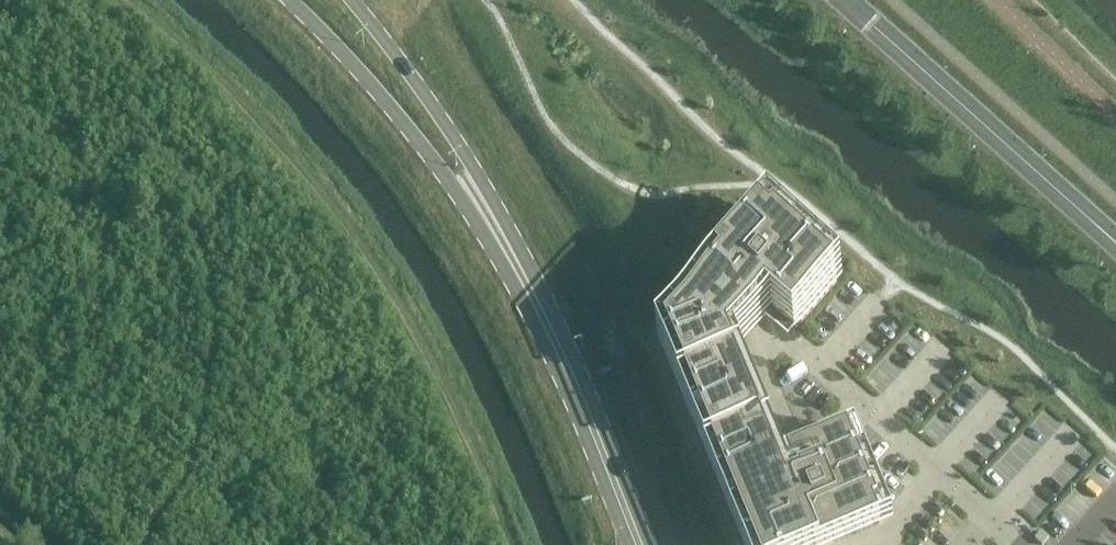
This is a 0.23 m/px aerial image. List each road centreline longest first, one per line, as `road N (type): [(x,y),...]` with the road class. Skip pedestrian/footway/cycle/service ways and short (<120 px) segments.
road 1 (tertiary): [(1115,241),(845,0)]
road 2 (secondary): [(643,544),(560,353),(493,223)]
road 3 (secondary): [(287,0),(360,66),(493,223)]
road 4 (secondary): [(493,223),(470,160),(348,0)]
road 5 (residential): [(821,364),(1019,544)]

